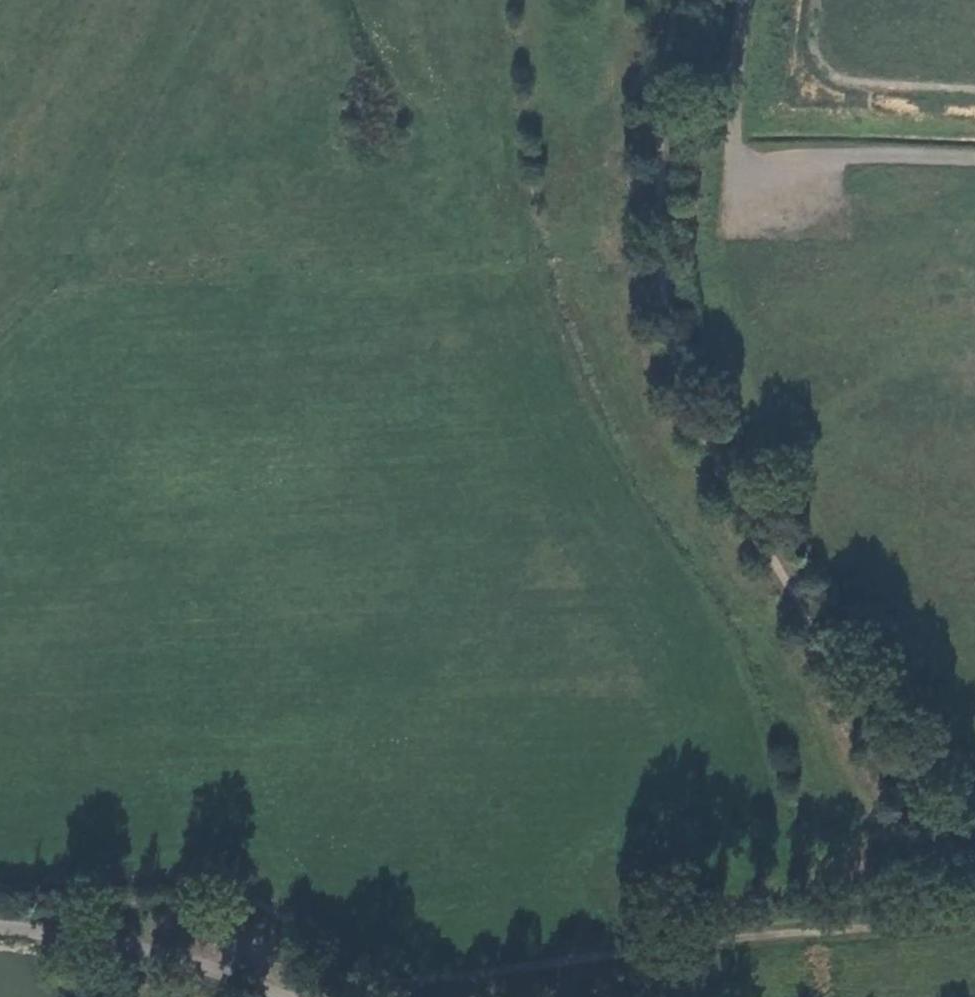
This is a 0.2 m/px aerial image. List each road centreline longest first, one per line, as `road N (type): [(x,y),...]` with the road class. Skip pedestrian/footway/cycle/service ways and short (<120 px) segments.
road 1 (unclassified): [(0,926),(140,946),(304,996)]

